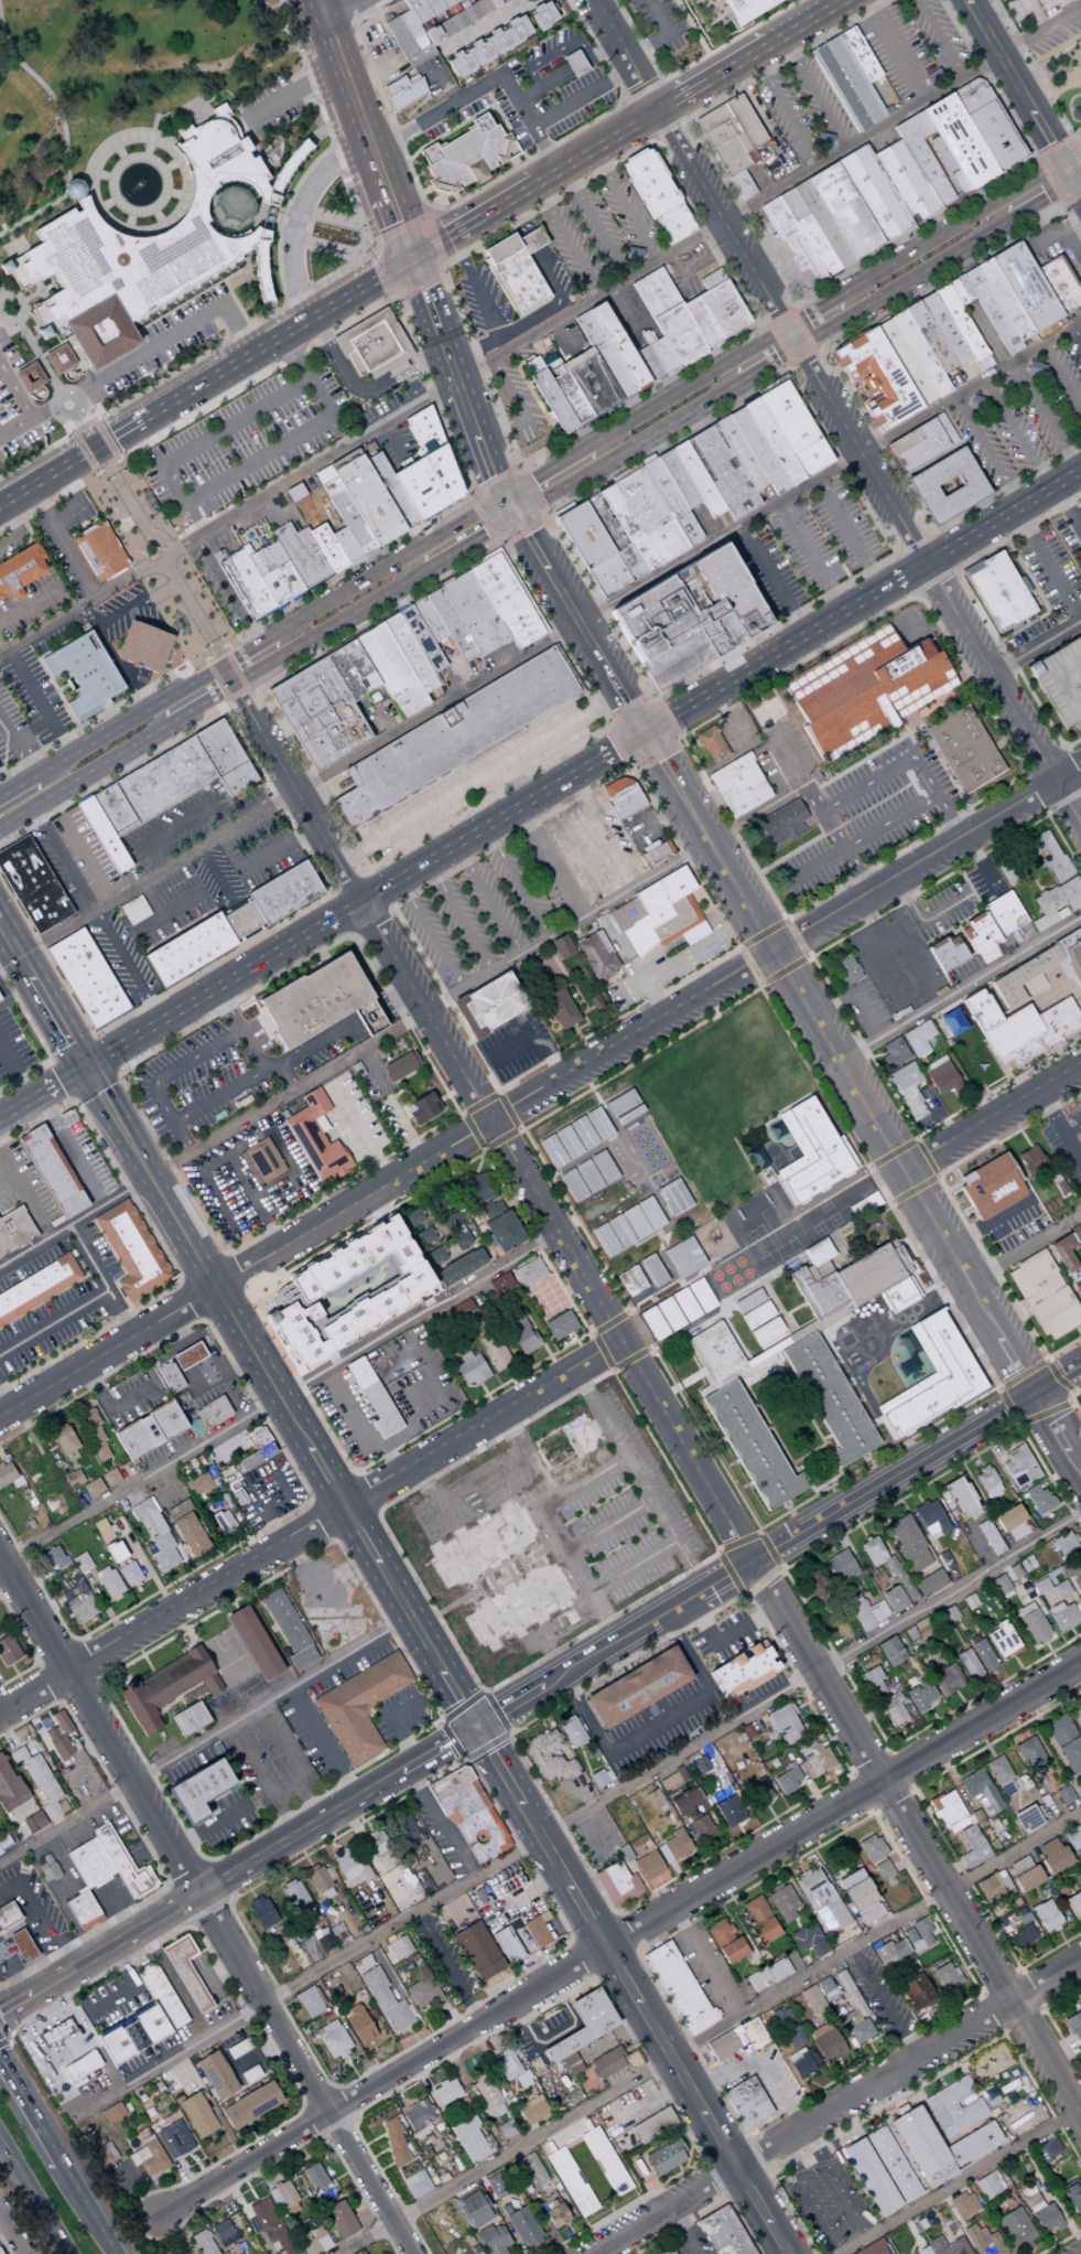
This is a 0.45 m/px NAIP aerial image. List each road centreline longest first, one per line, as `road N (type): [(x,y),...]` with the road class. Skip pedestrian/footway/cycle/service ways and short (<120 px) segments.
road 1 (tertiary): [(0,2011),(1033,1392)]
road 2 (residential): [(493,1124),(1080,2112)]
road 3 (residential): [(1080,1662),(155,2214)]
road 4 (residential): [(0,1559),(412,2253)]
road 5 (tertiary): [(85,1070),(474,1728)]
road 6 (residential): [(625,1344),(0,1713)]
road 7 (tertiary): [(474,1728),(786,2253)]
road 8 (residential): [(493,1124),(0,1417)]
road 9 (residential): [(1080,1959),(589,2253)]
road 10 (residential): [(796,346),(1057,788)]
road 11 (residential): [(230,684),(493,1124)]
road 12 (residential): [(783,325),(597,0)]
road 13 (residential): [(777,955),(1080,774)]
road 14 (residential): [(777,955),(493,1124)]
road 15 (secondary): [(413,261),(142,423)]
road 16 (secondary): [(641,736),(874,597)]
road 17 (tertiary): [(501,497),(273,635)]
road 18 (secondary): [(85,1070),(311,934)]
road 19 (tertiary): [(511,515),(737,380)]
road 20 (tertiary): [(1062,161),(835,294)]
road 21 (tertiary): [(641,736),(777,955)]
road 22 (secondary): [(363,903),(583,771)]
road 23 (tertiary): [(511,515),(641,736)]
road 24 (tertiary): [(777,955),(905,1173)]
road 25 (tertiary): [(796,346),(1007,221)]
road 26 (tertiary): [(783,325),(586,447)]
road 27 (tertiary): [(230,684),(424,566)]
road 28 (tertiary): [(221,666),(30,782)]
road 29 (residential): [(905,1173),(1080,1069)]
road 30 (residential): [(1062,161),(966,0)]
road 31 (secondary): [(926,565),(1080,472)]
road 32 (tertiary): [(85,1070),(0,922)]
road 33 (tertiary): [(948,1247),(1033,1392)]
road 34 (tertiary): [(31,804),(166,723)]
road 35 (secondary): [(321,13),(375,160)]
road 36 (secondary): [(660,111),(538,186)]

